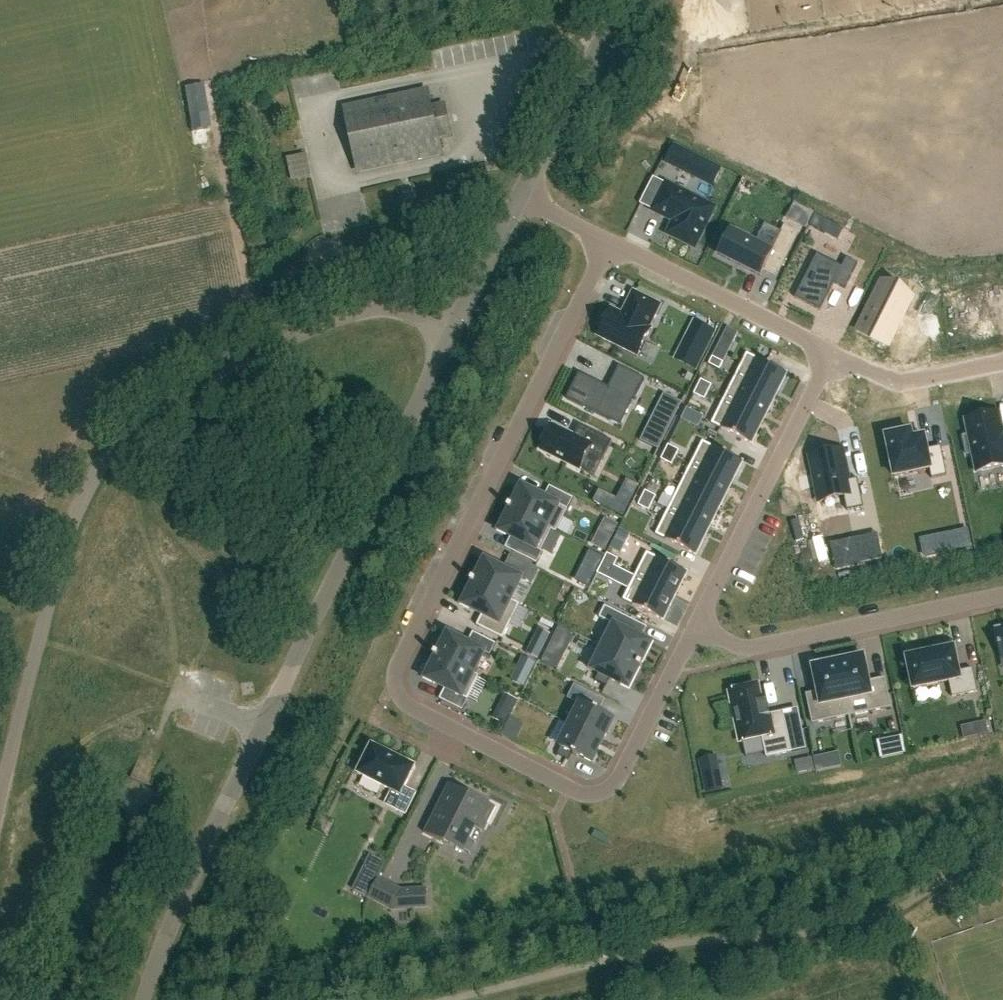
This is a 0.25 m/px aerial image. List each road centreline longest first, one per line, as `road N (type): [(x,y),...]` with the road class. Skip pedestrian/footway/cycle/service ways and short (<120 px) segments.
road 1 (residential): [(608,240),(394,681),(408,706),(579,794),(598,794),(619,780),(695,628)]
road 2 (unclassified): [(0,801),(68,536),(124,433),(229,366),(350,312),(407,308),(452,329)]
road 3 (unclassified): [(144,999),(228,798),(452,329)]
road 4 (residential): [(695,628),(744,648),(1002,594)]
road 5 (residential): [(695,628),(834,351)]
road 6 (residential): [(608,240),(834,351)]
road 7 (unclassified): [(523,198),(626,0)]
road 8 (residential): [(834,351),(894,380),(1002,360)]
road 9 (unclassified): [(452,329),(523,198)]

